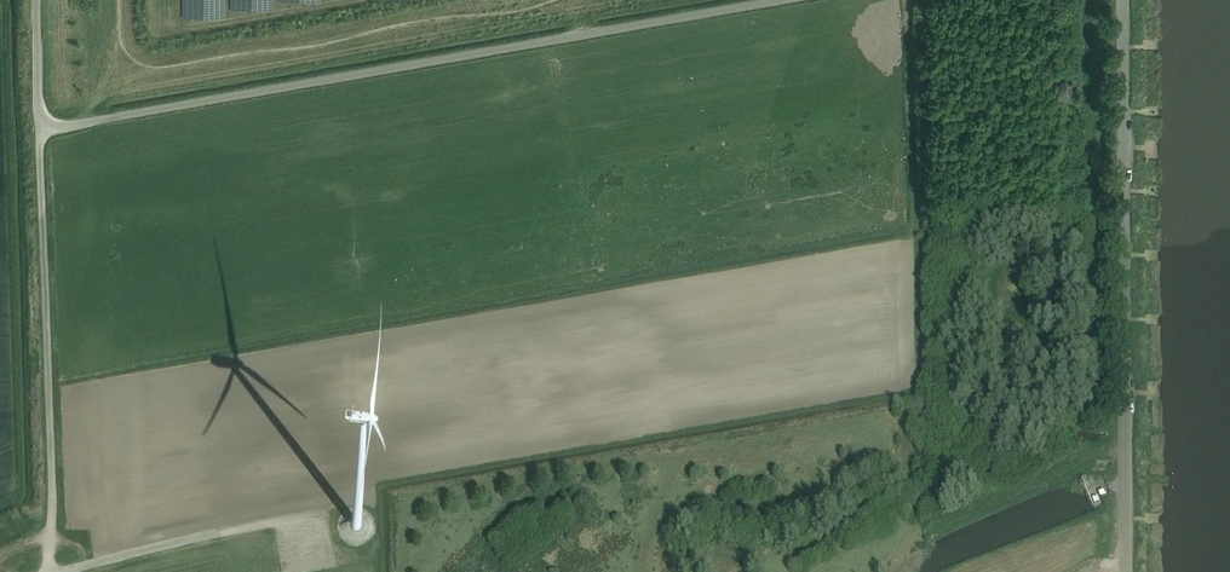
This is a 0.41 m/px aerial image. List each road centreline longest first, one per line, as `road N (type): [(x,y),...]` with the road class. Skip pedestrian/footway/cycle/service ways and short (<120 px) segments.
road 1 (unclassified): [(40,125),(795,0)]
road 2 (unclassified): [(1124,571),(1121,0)]
road 3 (track): [(40,125),(50,527),(0,555)]
road 4 (unclassified): [(40,125),(39,0)]

